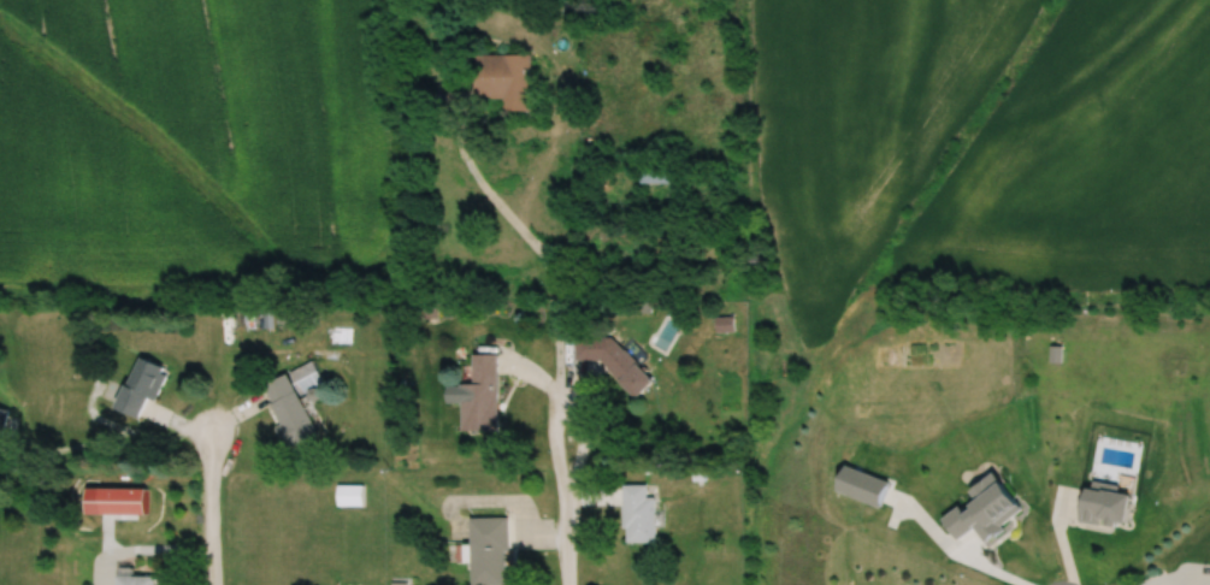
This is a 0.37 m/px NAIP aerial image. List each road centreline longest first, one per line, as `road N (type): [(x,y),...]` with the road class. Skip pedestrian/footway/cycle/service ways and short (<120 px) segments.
road 1 (residential): [(562,409),(565,584)]
road 2 (residential): [(213,431),(213,584)]

